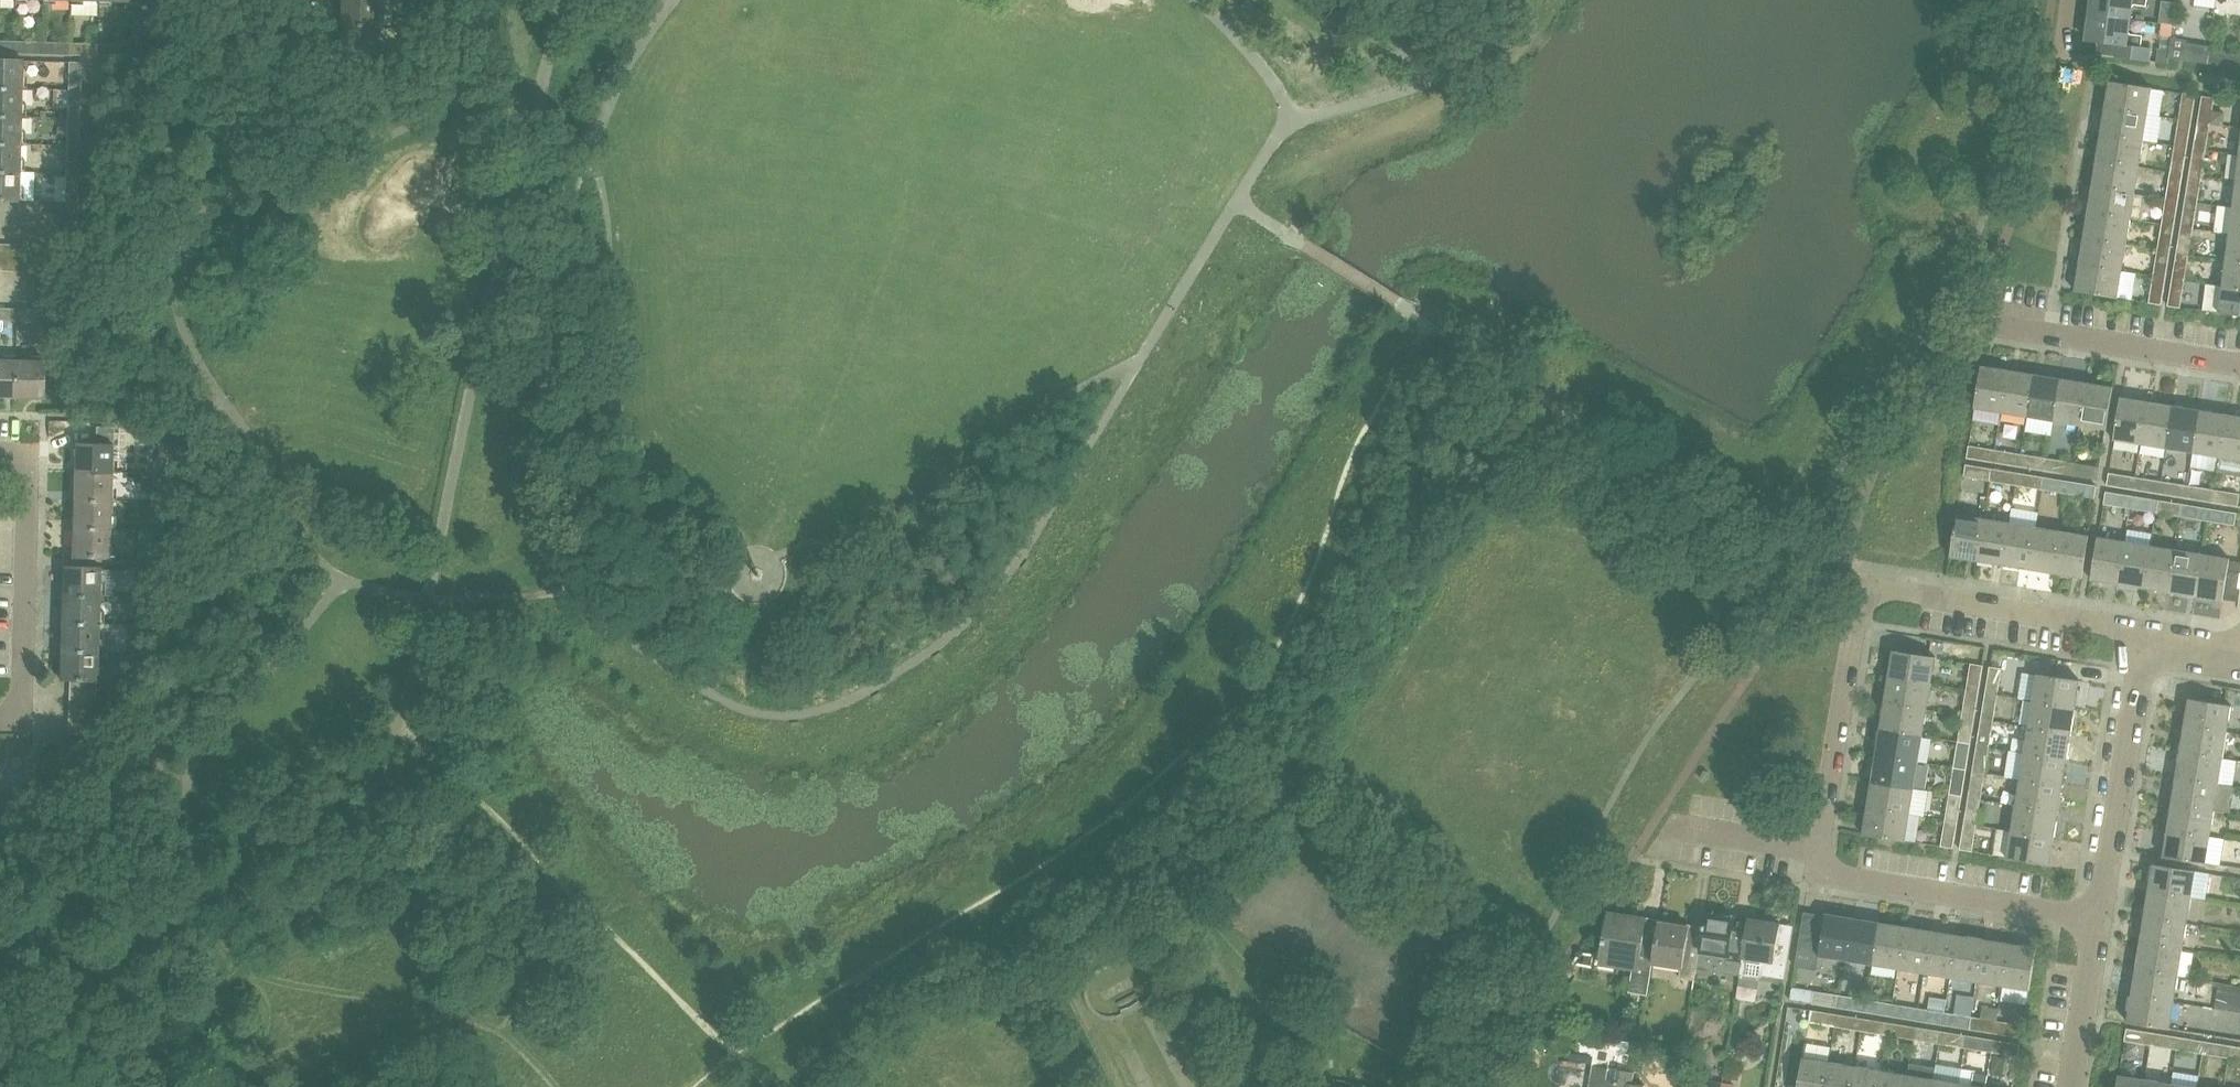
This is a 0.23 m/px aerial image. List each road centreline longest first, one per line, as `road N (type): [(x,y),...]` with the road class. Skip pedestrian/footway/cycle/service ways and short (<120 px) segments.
road 1 (residential): [(1821,856),(1866,590),(2149,634)]
road 2 (residential): [(25,724),(30,454),(0,453)]
road 3 (residential): [(2104,924),(1843,880),(1821,856)]
road 4 (residential): [(2104,924),(2149,634)]
road 5 (residential): [(2239,368),(2007,330)]
road 6 (residential): [(2079,1086),(2104,924)]
road 7 (residential): [(1821,856),(1669,830)]
road 8 (track): [(0,1042),(116,959)]

